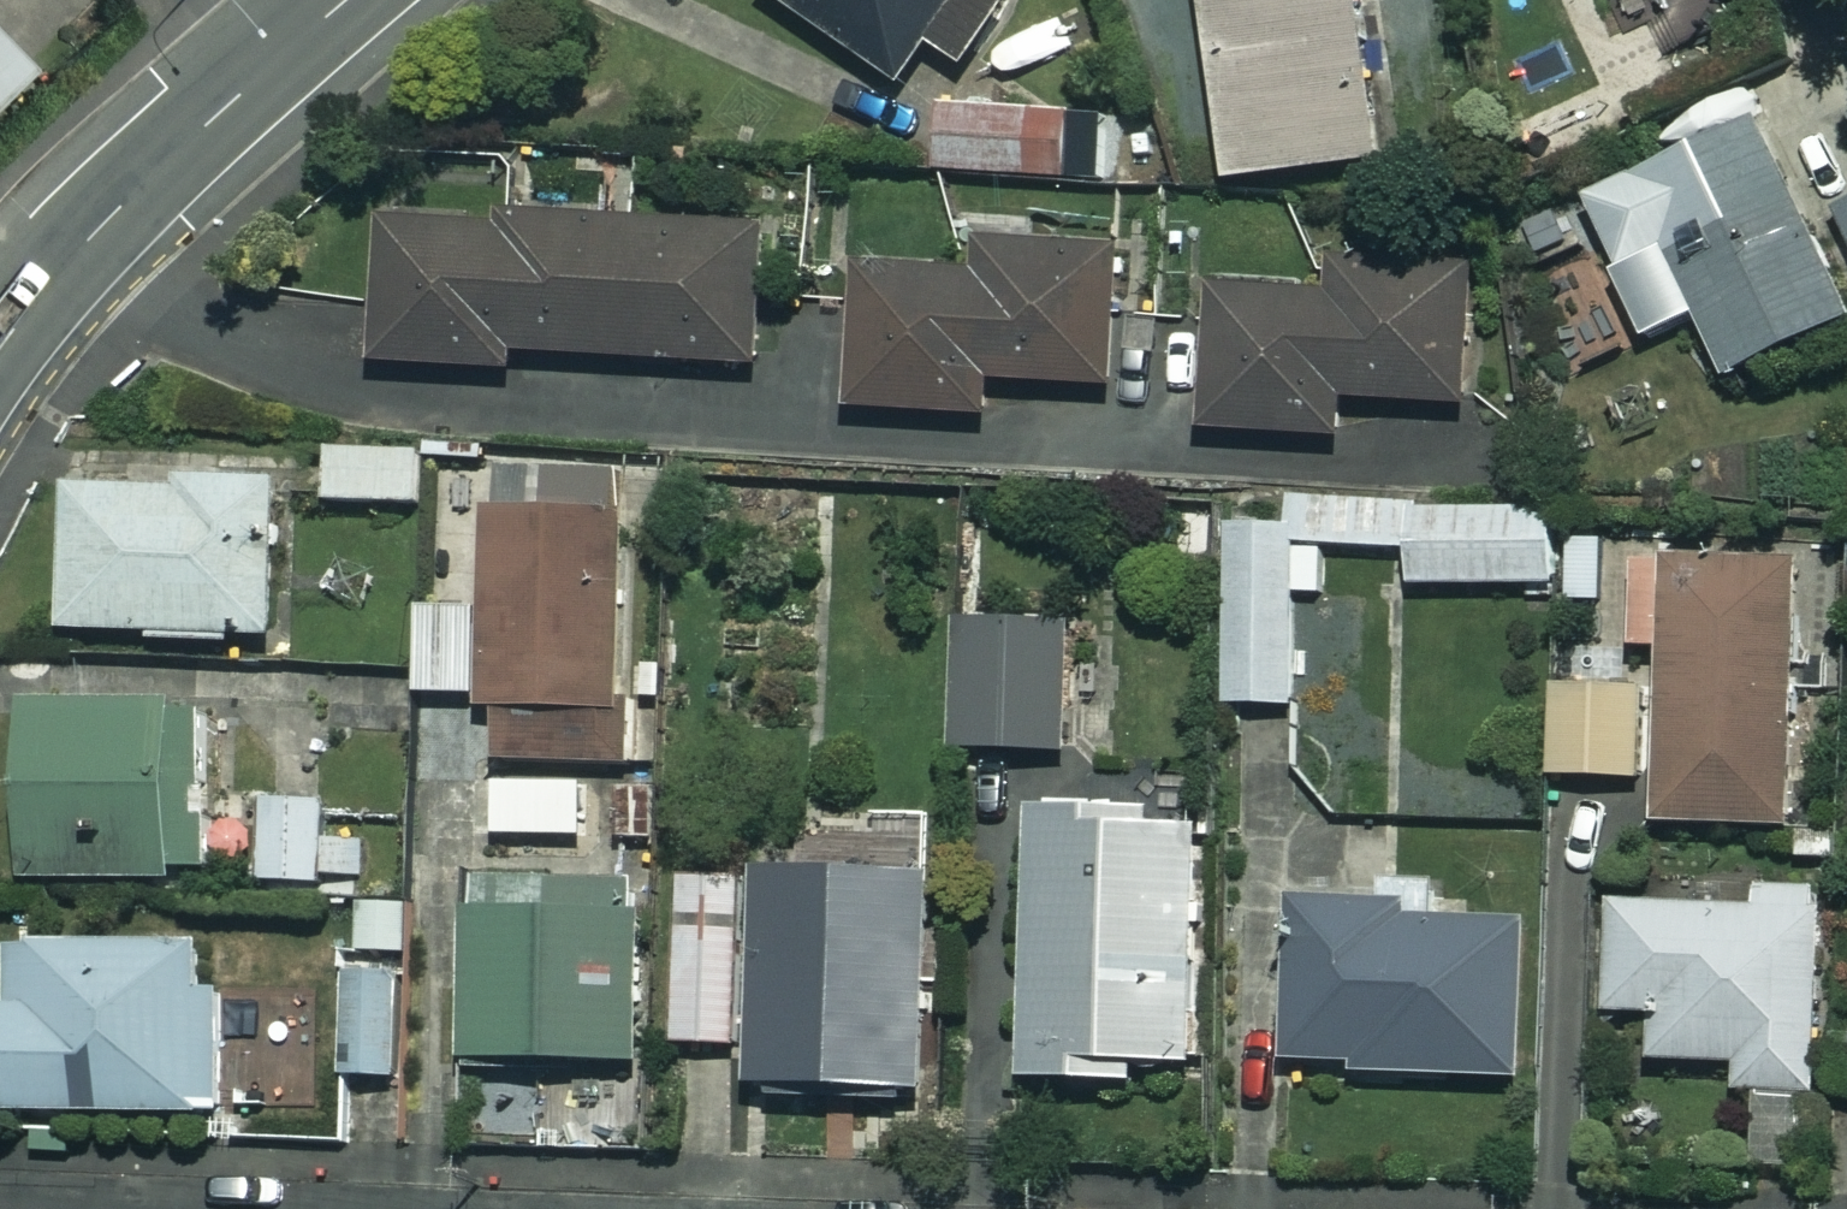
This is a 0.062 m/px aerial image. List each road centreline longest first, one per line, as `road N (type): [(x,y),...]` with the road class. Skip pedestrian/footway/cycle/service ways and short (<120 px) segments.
road 1 (residential): [(0,350),(39,295),(167,160),(345,0)]

